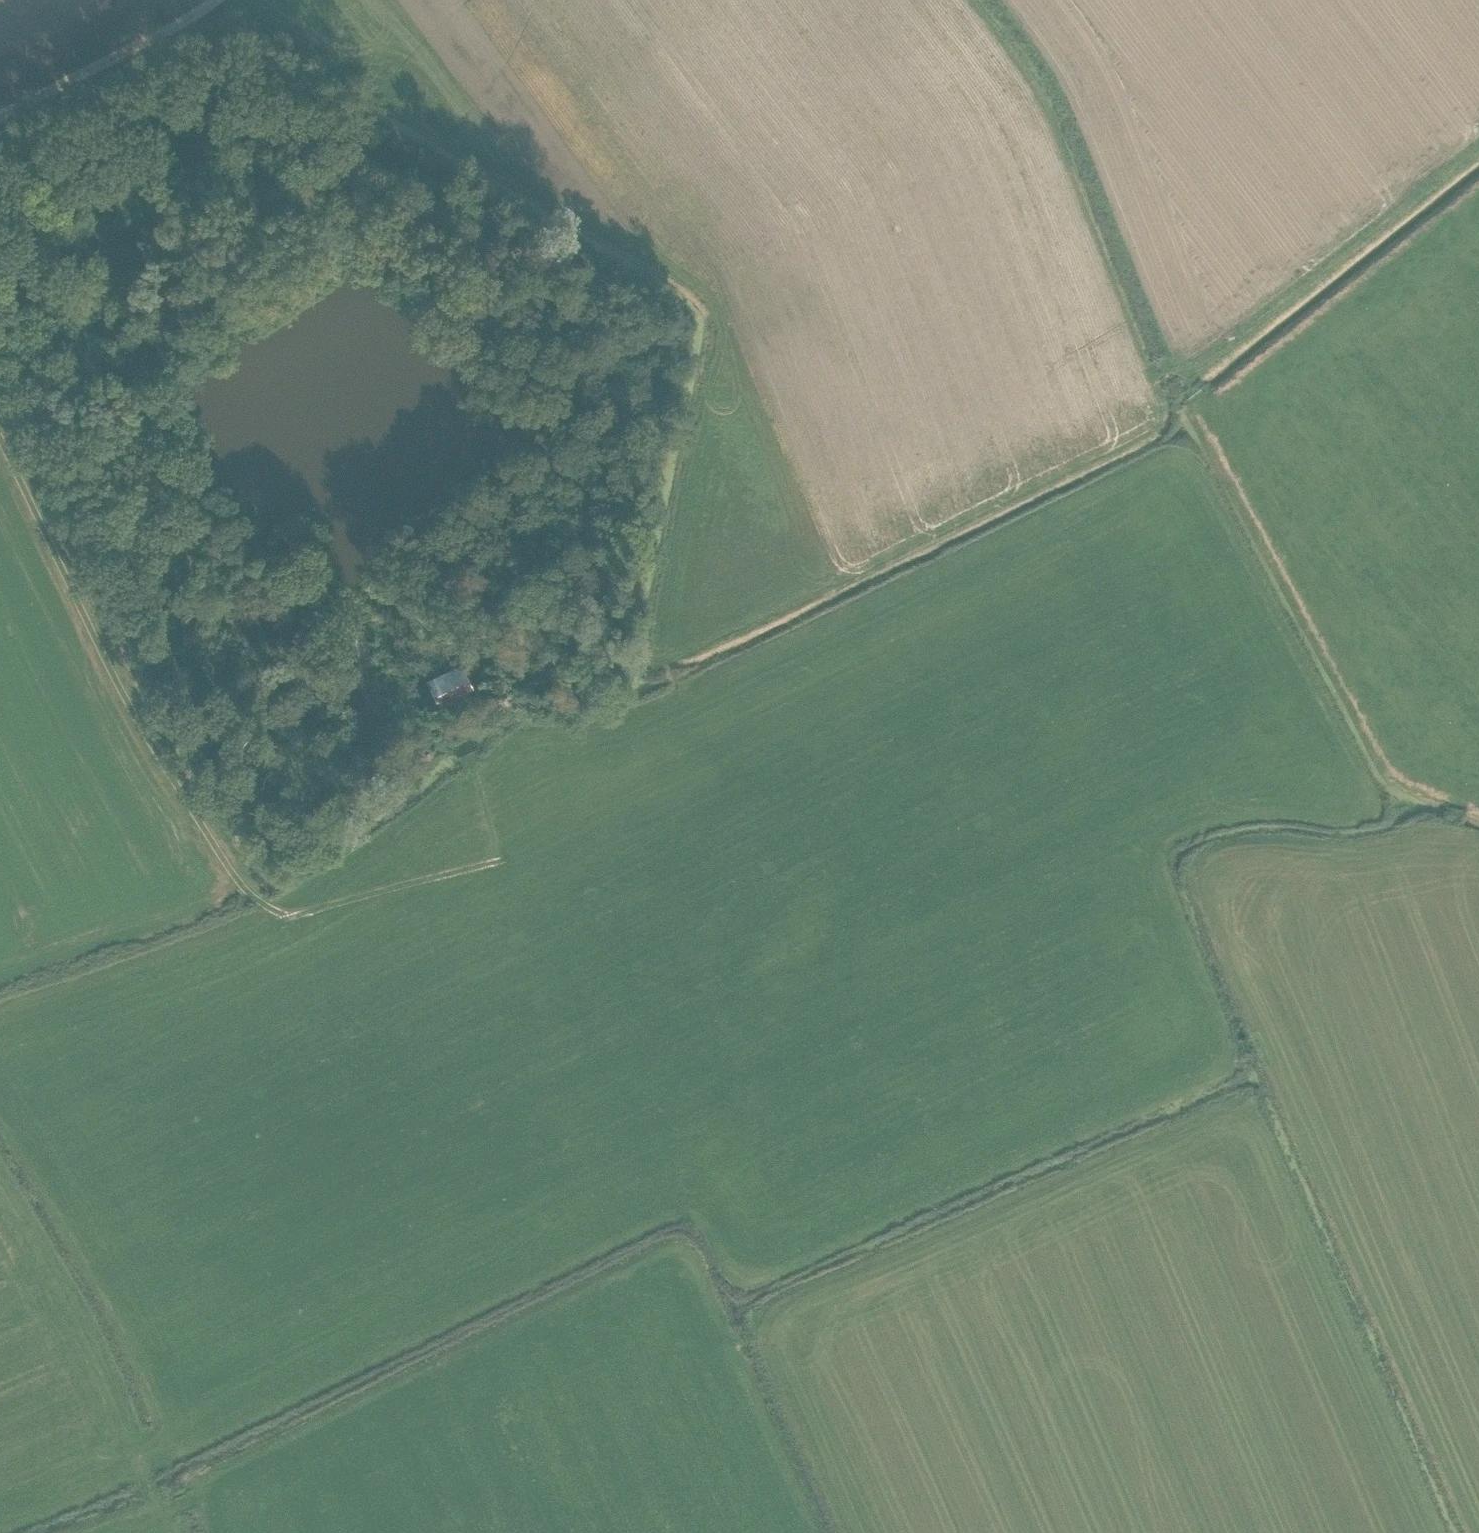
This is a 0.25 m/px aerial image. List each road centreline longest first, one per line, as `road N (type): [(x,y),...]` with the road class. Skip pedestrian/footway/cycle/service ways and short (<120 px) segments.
road 1 (track): [(0,434),(139,721),(258,900),(295,916),(500,860),(470,757)]

